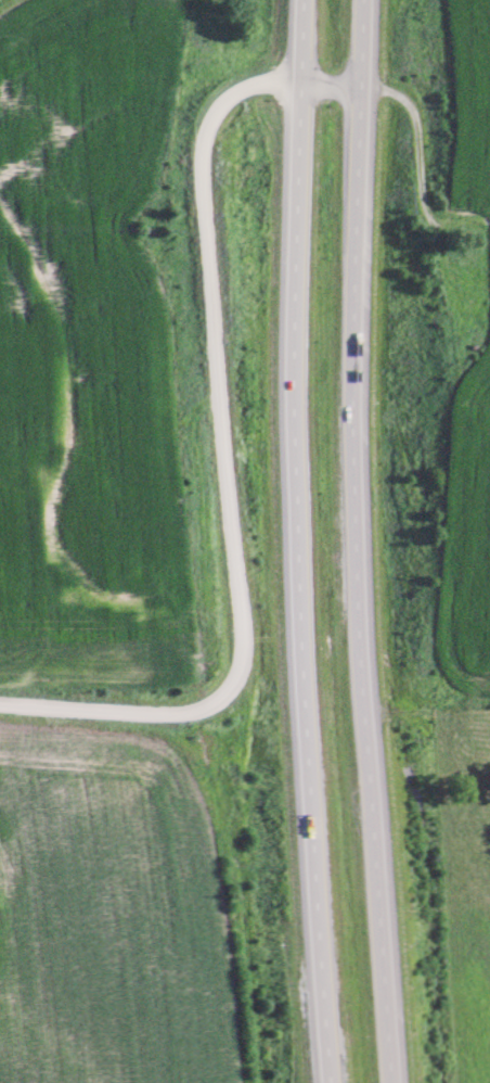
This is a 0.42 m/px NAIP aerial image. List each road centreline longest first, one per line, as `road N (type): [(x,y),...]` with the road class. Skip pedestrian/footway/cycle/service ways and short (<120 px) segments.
road 1 (residential): [(0,700),(193,710),(242,675),(247,649),(201,142),(225,95),(271,81),(366,85),(411,101),(423,196),(435,220),(470,219)]
road 2 (trunk): [(303,0),(292,532),(324,1082)]
road 3 (trunk): [(388,1082),(361,459),(368,0)]

